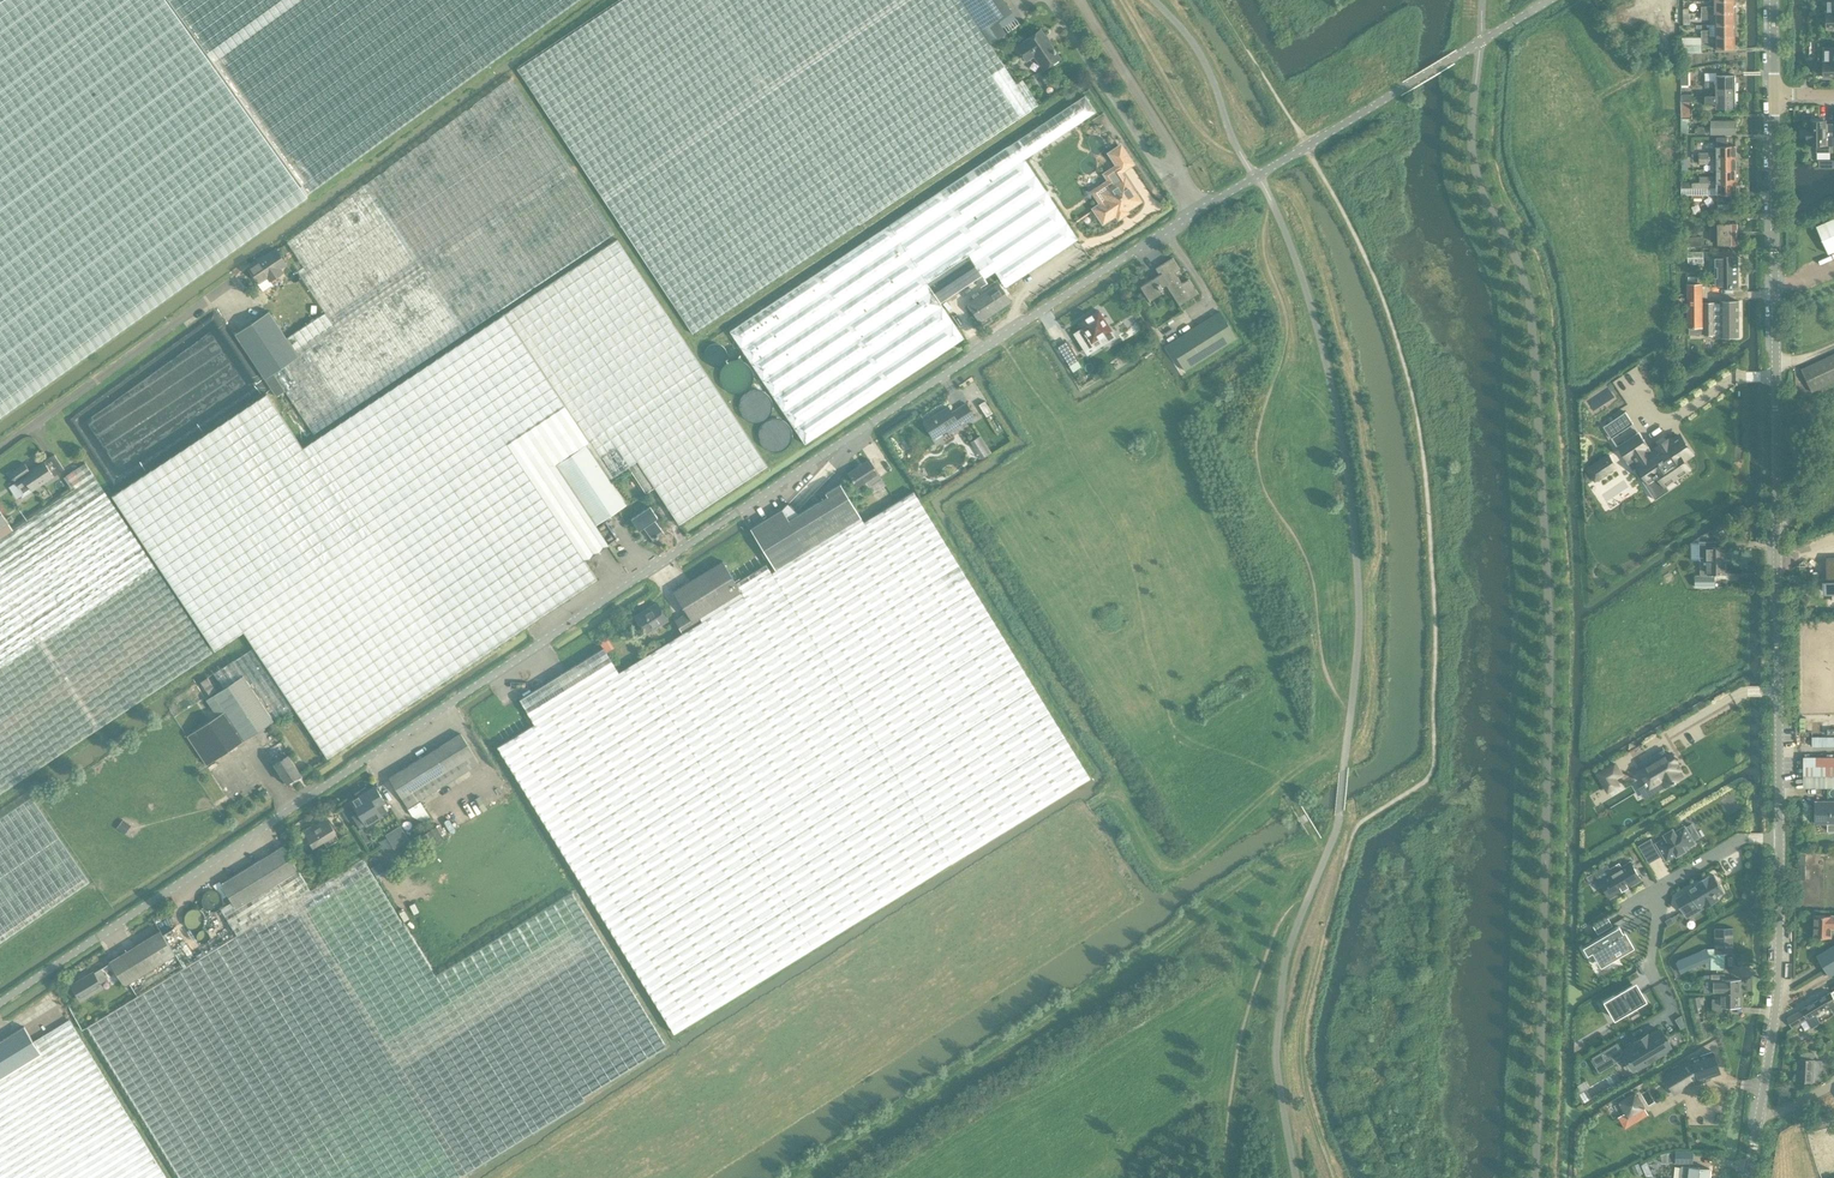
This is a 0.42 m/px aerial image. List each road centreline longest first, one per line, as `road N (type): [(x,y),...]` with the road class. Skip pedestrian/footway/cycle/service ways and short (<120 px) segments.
road 1 (unclassified): [(0,1005),(1200,209),(1549,0)]
road 2 (residential): [(1779,837),(1775,95)]
road 3 (residential): [(1748,1177),(1779,964),(1779,837)]
road 4 (residential): [(1658,891),(1740,839),(1779,837)]

